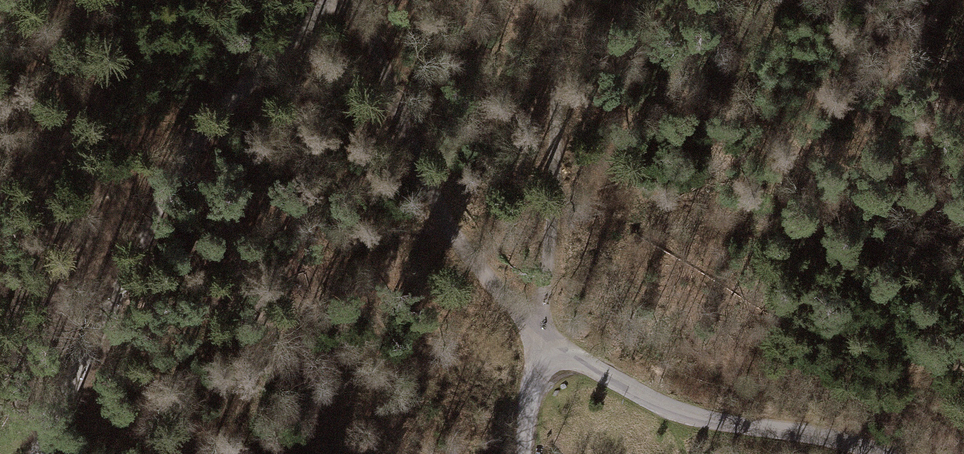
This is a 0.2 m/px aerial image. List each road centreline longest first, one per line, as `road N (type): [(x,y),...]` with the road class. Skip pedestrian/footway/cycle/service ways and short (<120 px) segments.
road 1 (track): [(340,0),(148,224),(45,453)]
road 2 (unclassified): [(339,0),(530,335)]
road 3 (unclassified): [(879,453),(814,433),(718,422),(659,405),(530,335)]
road 4 (track): [(557,0),(530,335)]

